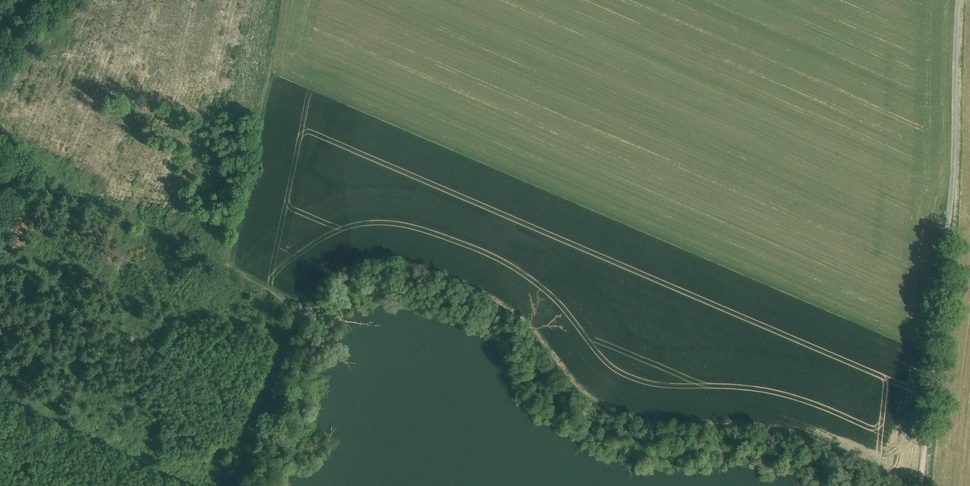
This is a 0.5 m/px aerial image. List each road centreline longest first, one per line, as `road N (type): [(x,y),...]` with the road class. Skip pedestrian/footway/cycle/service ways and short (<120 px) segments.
road 1 (track): [(921,485),(954,160),(957,0)]
road 2 (track): [(226,485),(280,337),(282,306),(268,291),(46,171)]

